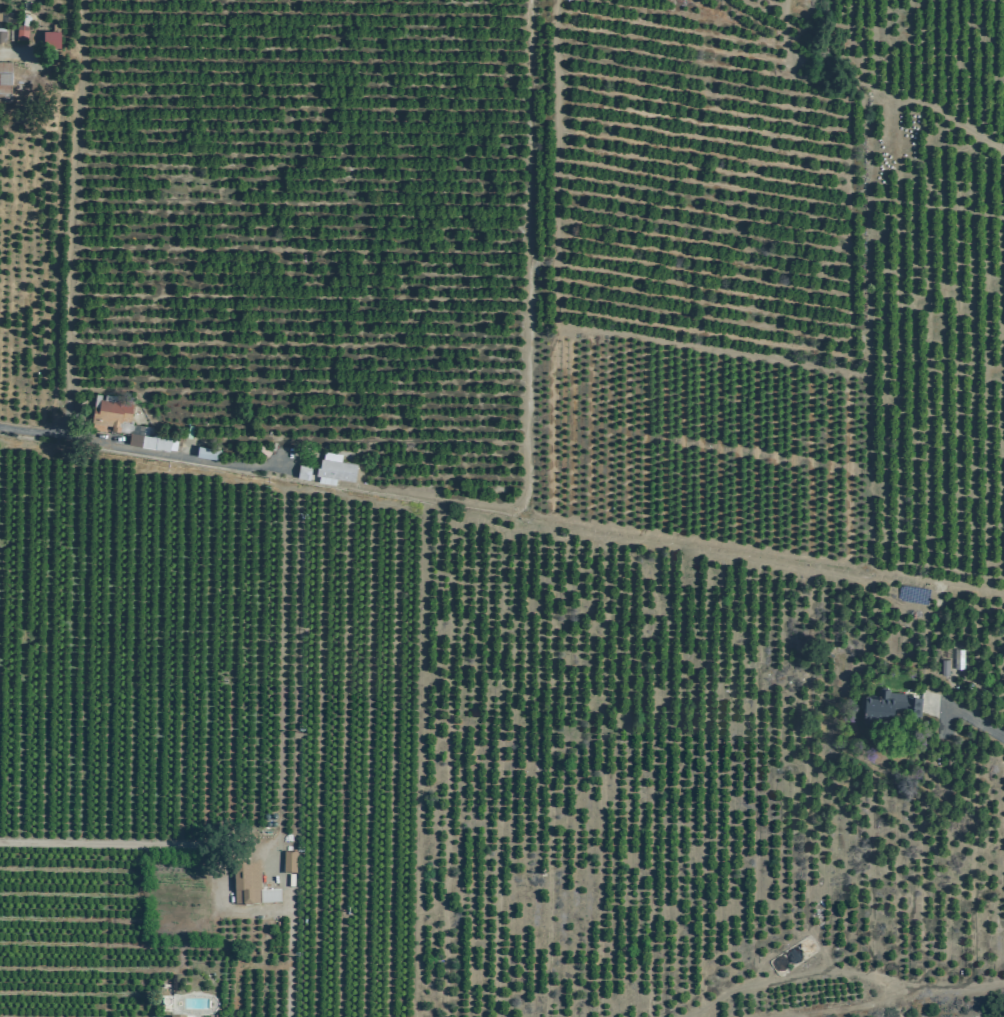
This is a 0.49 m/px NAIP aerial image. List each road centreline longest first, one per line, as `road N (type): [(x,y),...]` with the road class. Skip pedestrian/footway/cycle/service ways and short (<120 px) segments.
road 1 (track): [(526,0),(524,445),(532,505),(548,516),(940,583)]
road 2 (track): [(80,0),(69,437)]

